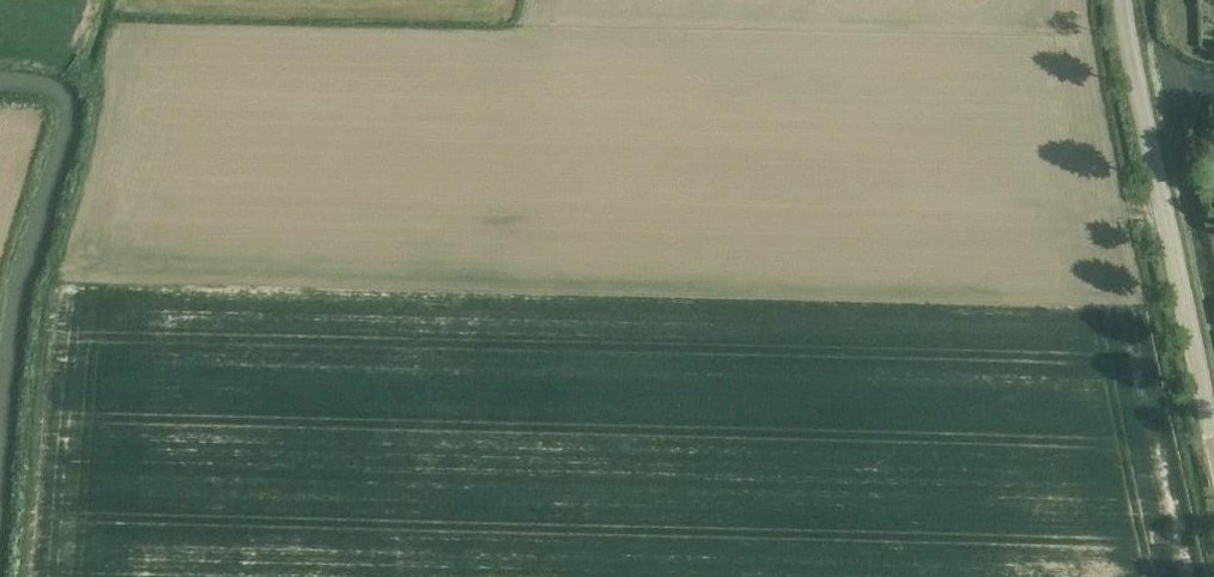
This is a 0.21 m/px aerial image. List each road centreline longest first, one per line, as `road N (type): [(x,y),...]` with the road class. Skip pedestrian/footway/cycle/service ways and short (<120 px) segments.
road 1 (residential): [(1213,442),(1126,0)]

